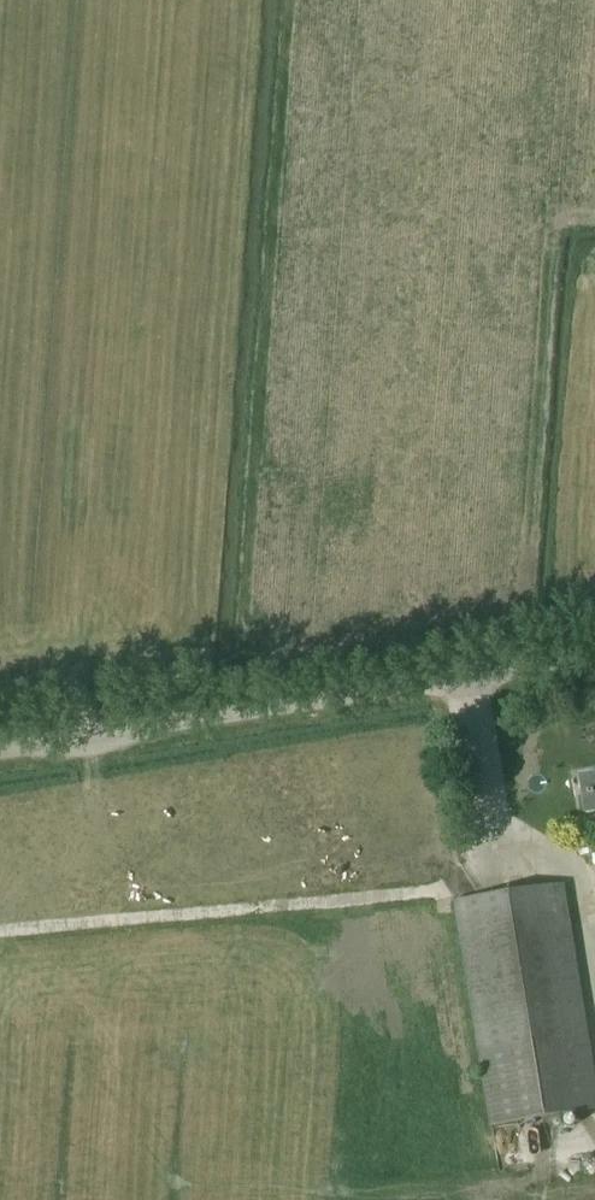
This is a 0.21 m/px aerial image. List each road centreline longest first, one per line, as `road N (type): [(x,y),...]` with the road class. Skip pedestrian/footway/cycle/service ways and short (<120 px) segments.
road 1 (unclassified): [(0,751),(594,658)]

